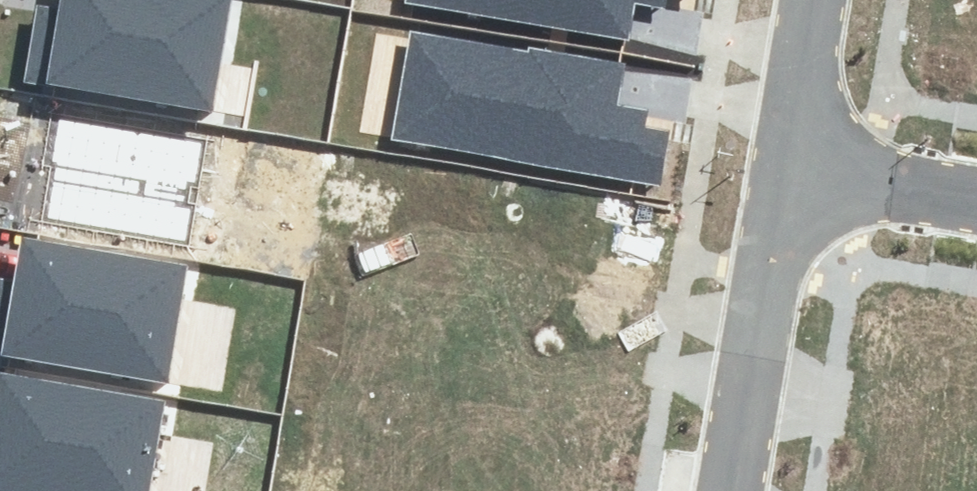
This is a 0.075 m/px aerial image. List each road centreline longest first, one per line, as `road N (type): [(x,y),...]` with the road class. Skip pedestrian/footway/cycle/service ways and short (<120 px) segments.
road 1 (residential): [(784,171),(731,490)]
road 2 (residential): [(784,171),(976,204)]
road 3 (residential): [(813,0),(784,171)]

